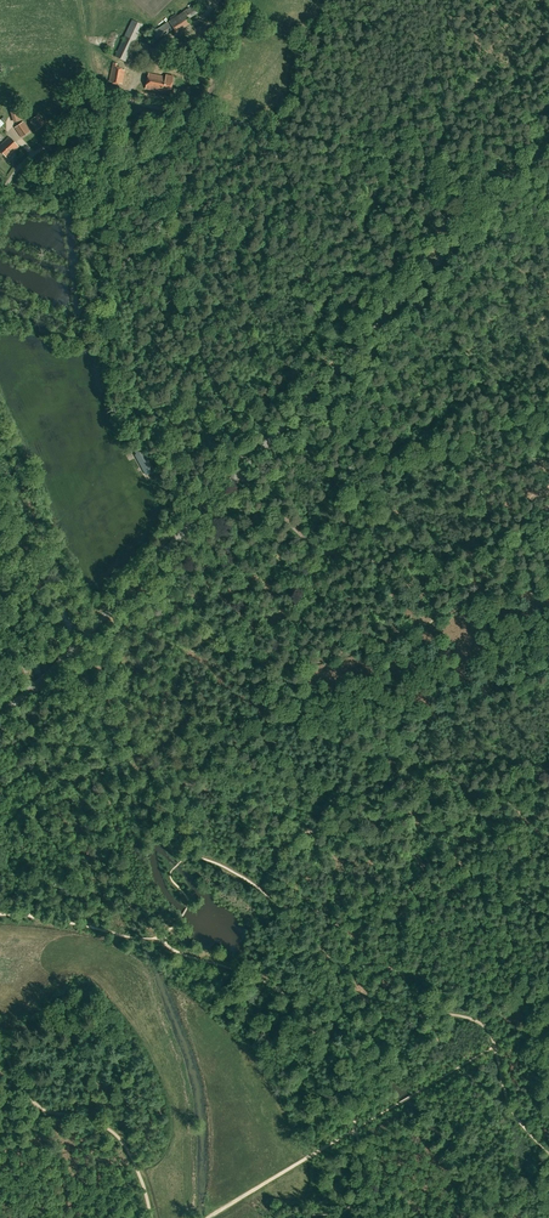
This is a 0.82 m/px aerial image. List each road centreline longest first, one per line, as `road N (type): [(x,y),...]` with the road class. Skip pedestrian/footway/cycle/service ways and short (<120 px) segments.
road 1 (tertiary): [(31,691),(519,177)]
road 2 (unclassified): [(0,197),(26,159),(120,101),(519,177)]
road 3 (track): [(548,535),(410,566),(378,567),(323,550),(371,493),(440,445),(548,429)]
road 4 (track): [(313,566),(277,726),(279,910)]
road 5 (track): [(548,766),(445,802),(338,823),(276,853)]
road 6 (track): [(290,119),(318,27),(336,0)]

